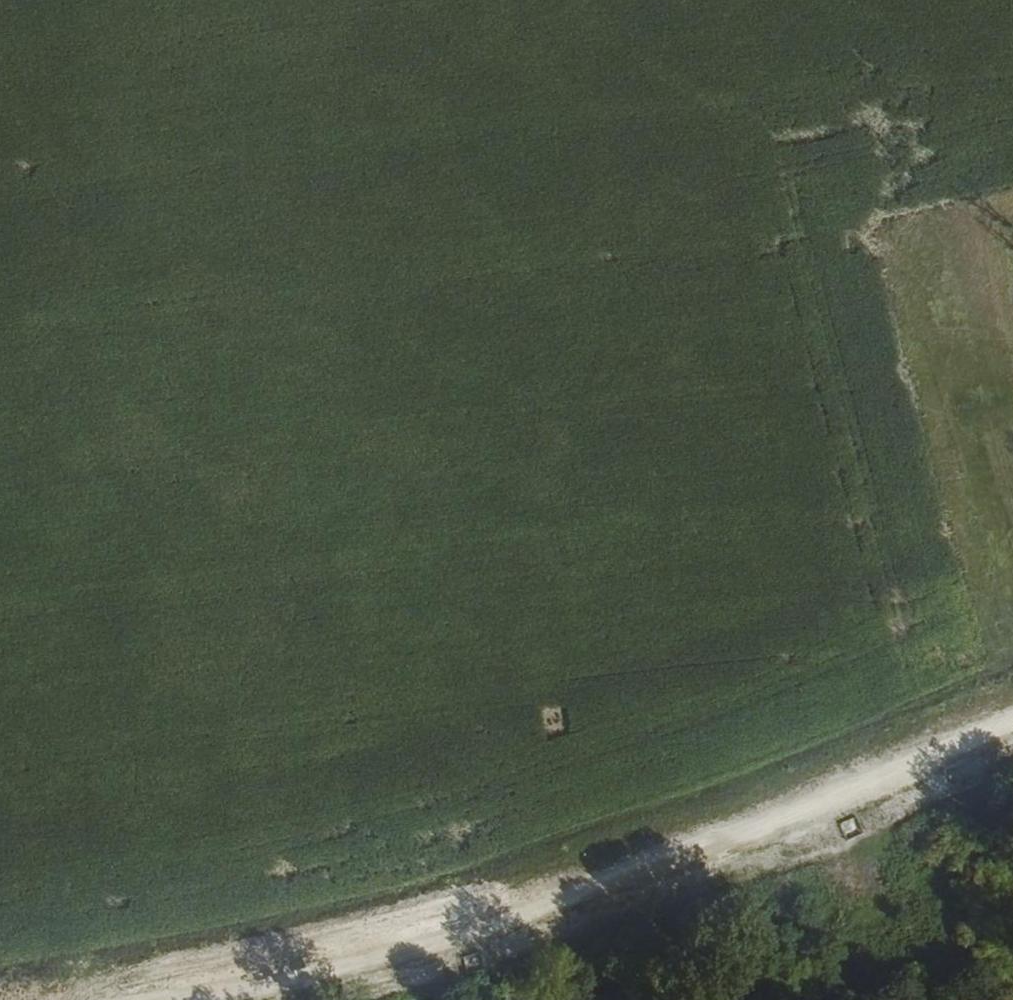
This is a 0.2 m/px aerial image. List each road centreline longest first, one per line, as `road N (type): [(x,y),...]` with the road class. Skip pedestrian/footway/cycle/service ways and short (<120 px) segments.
road 1 (track): [(1012,766),(839,841),(401,983),(326,999)]

